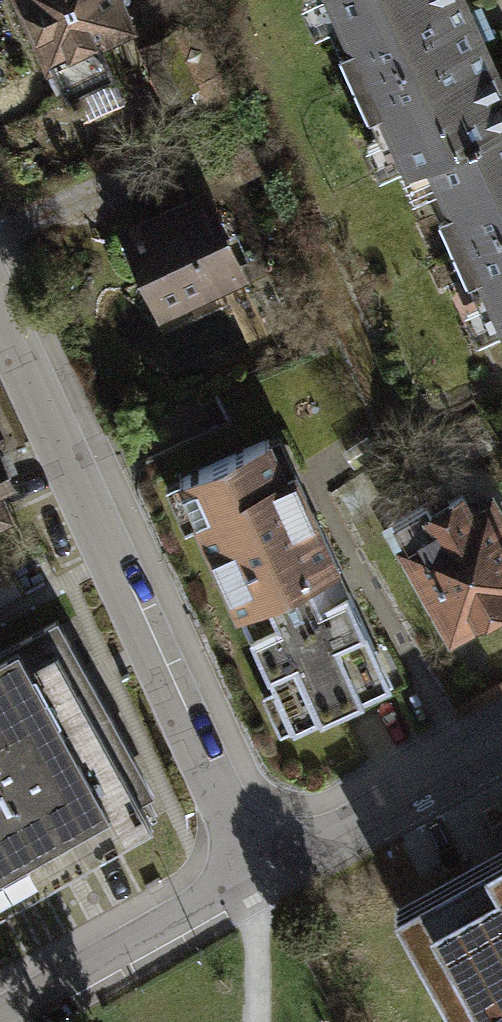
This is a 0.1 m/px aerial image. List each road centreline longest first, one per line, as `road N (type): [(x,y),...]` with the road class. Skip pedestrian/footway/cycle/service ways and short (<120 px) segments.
road 1 (residential): [(0,311),(261,873)]
road 2 (residential): [(261,873),(0,1012)]
road 3 (residential): [(261,873),(501,745)]

